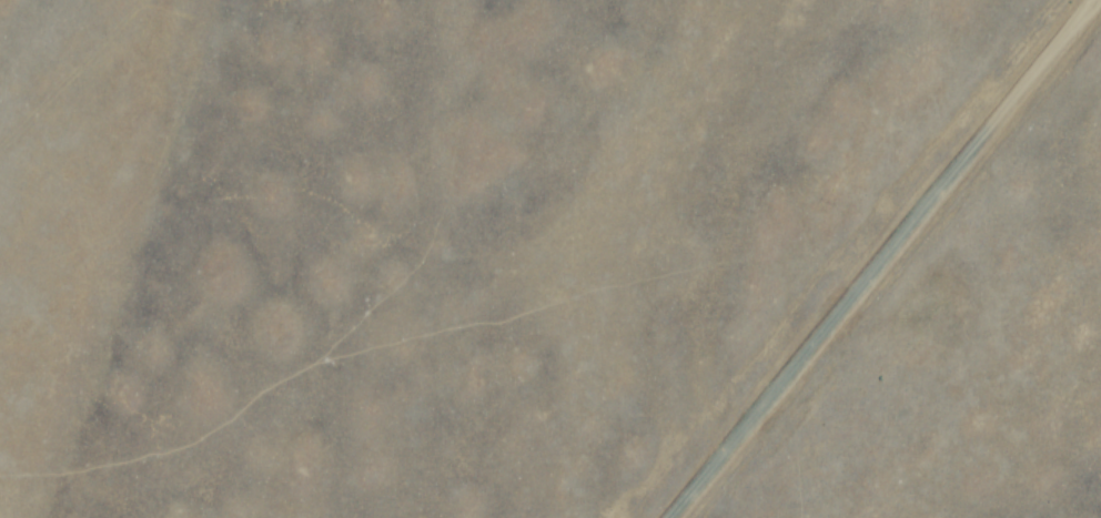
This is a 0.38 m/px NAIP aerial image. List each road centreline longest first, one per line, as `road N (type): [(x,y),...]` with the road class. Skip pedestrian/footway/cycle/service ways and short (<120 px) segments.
road 1 (residential): [(639,517),(1058,0)]

